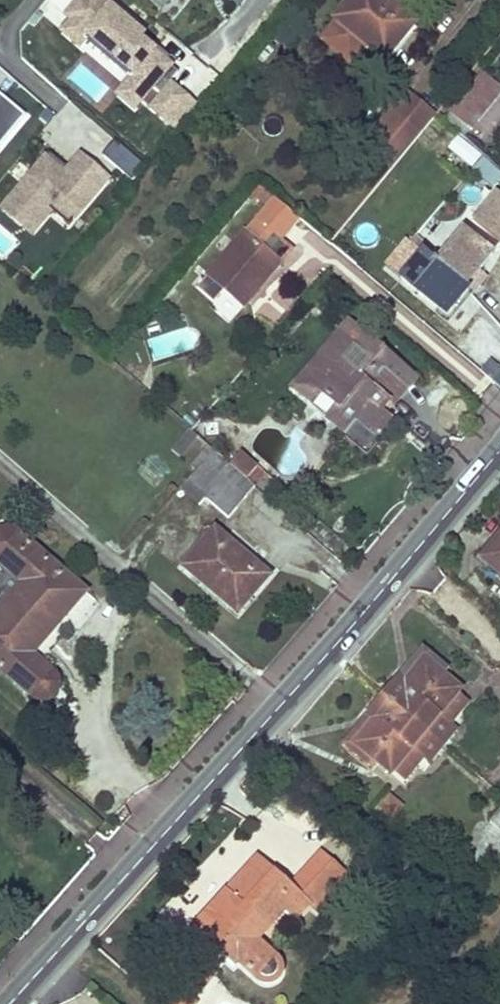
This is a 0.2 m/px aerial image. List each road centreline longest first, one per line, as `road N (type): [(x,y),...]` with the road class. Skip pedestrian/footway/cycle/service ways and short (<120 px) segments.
road 1 (tertiary): [(20,1003),(499,440)]

